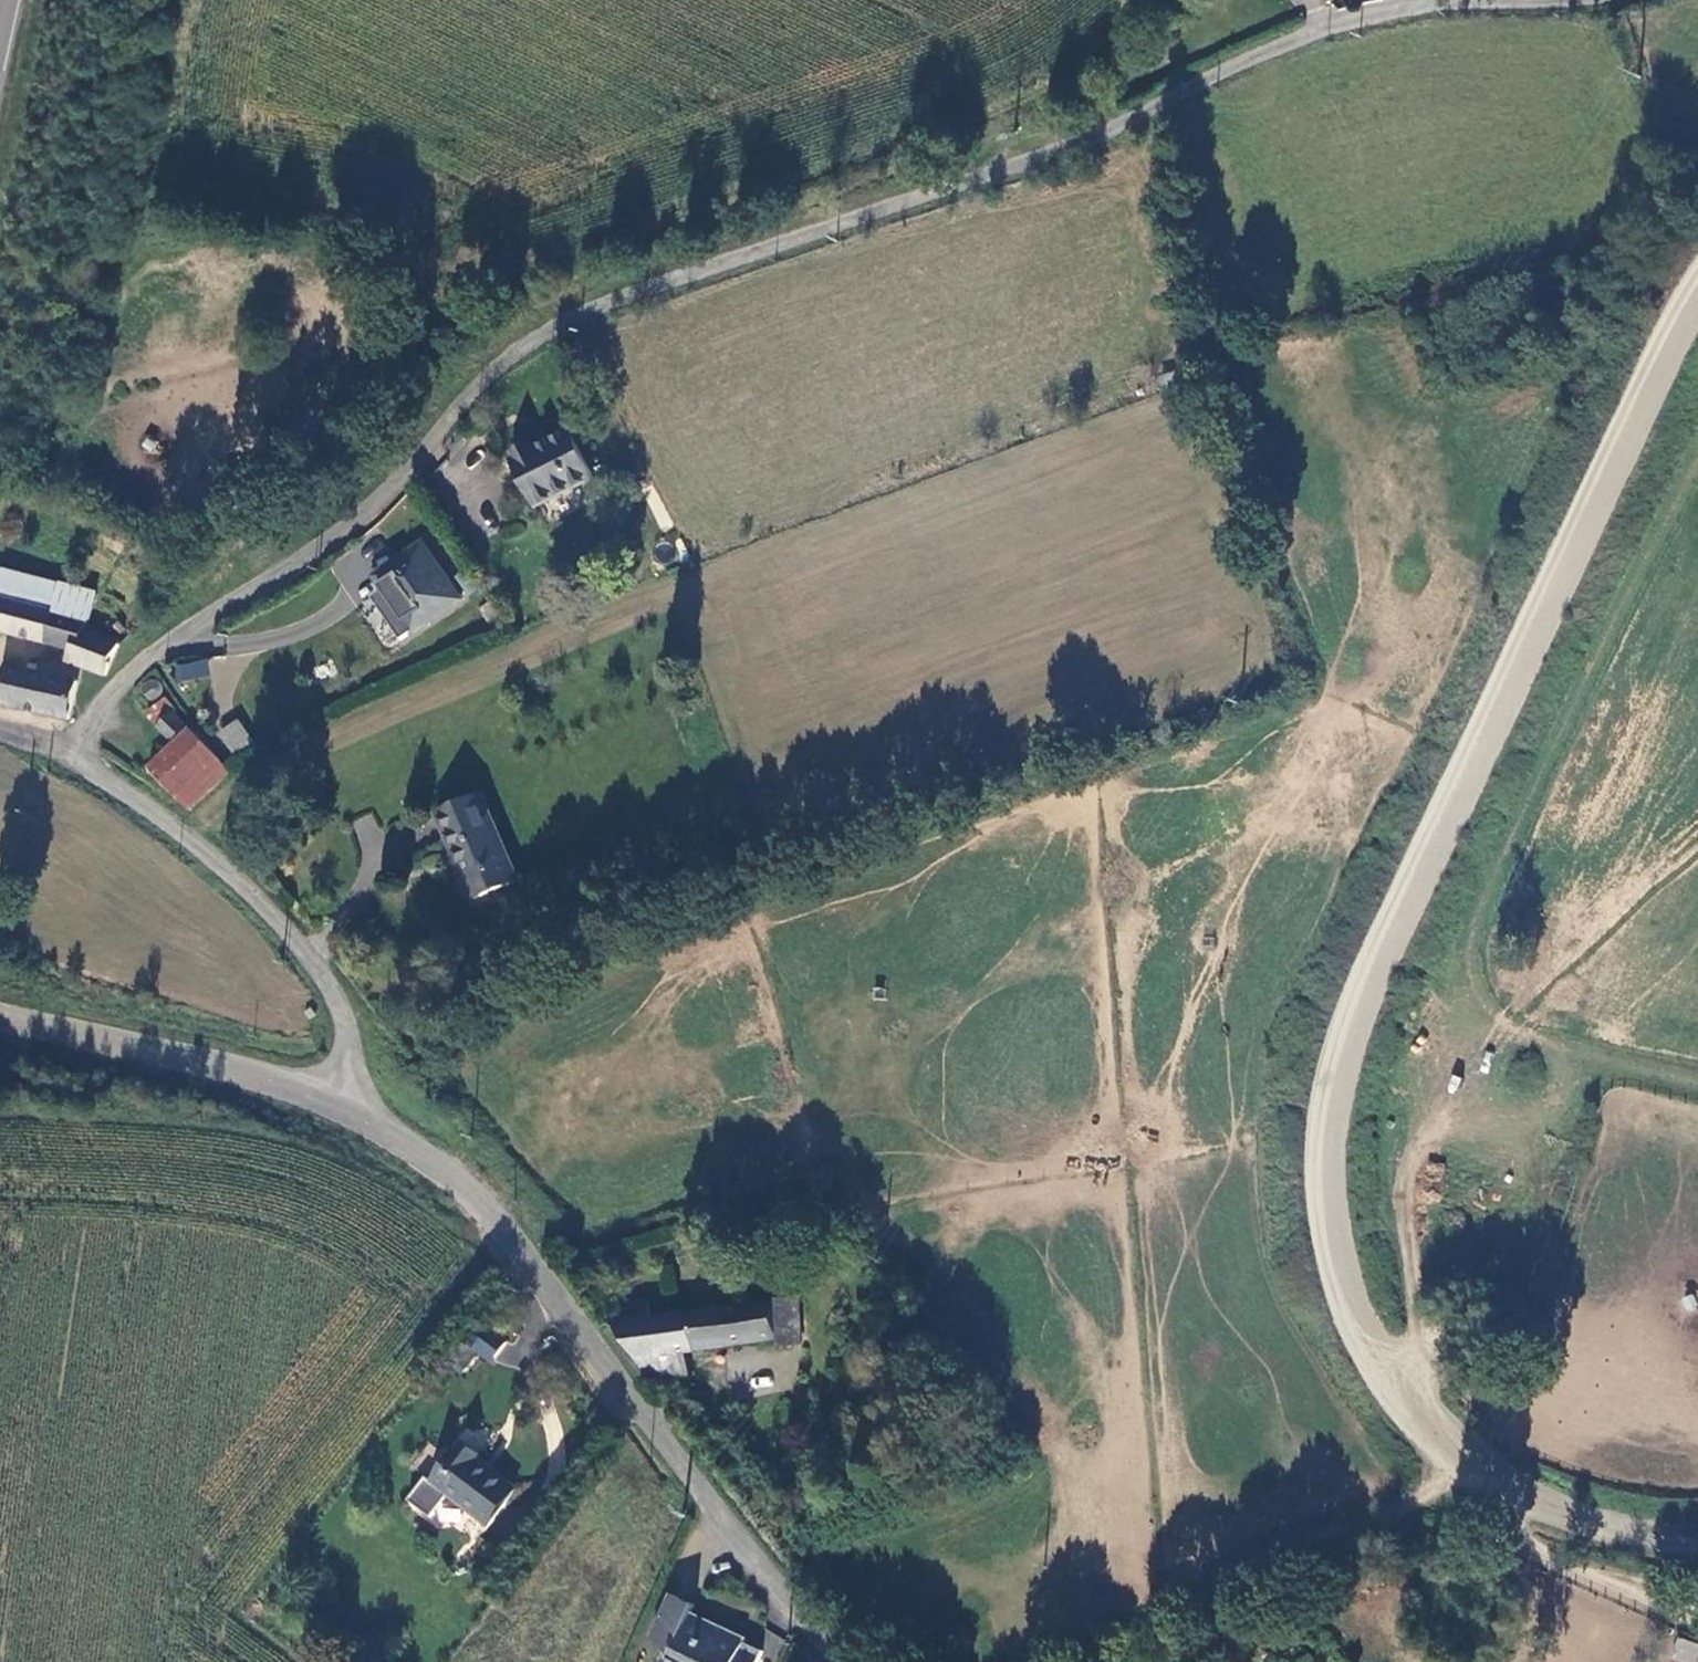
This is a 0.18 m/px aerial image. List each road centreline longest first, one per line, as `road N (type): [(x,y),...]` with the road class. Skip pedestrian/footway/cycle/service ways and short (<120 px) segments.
road 1 (unclassified): [(331,1105),(347,1047),(342,1005),(308,952),(204,852),(72,760),(105,699),(148,656),(325,546),(385,493),(460,398),(527,341),(611,299),(1060,150),(1237,61),(1331,23),(1421,5),(1507,0)]
road 2 (unclassified): [(331,1105),(405,1147),(486,1212),(761,1577),(843,1661)]
road 3 (unclassified): [(0,1019),(185,1057),(331,1105)]

